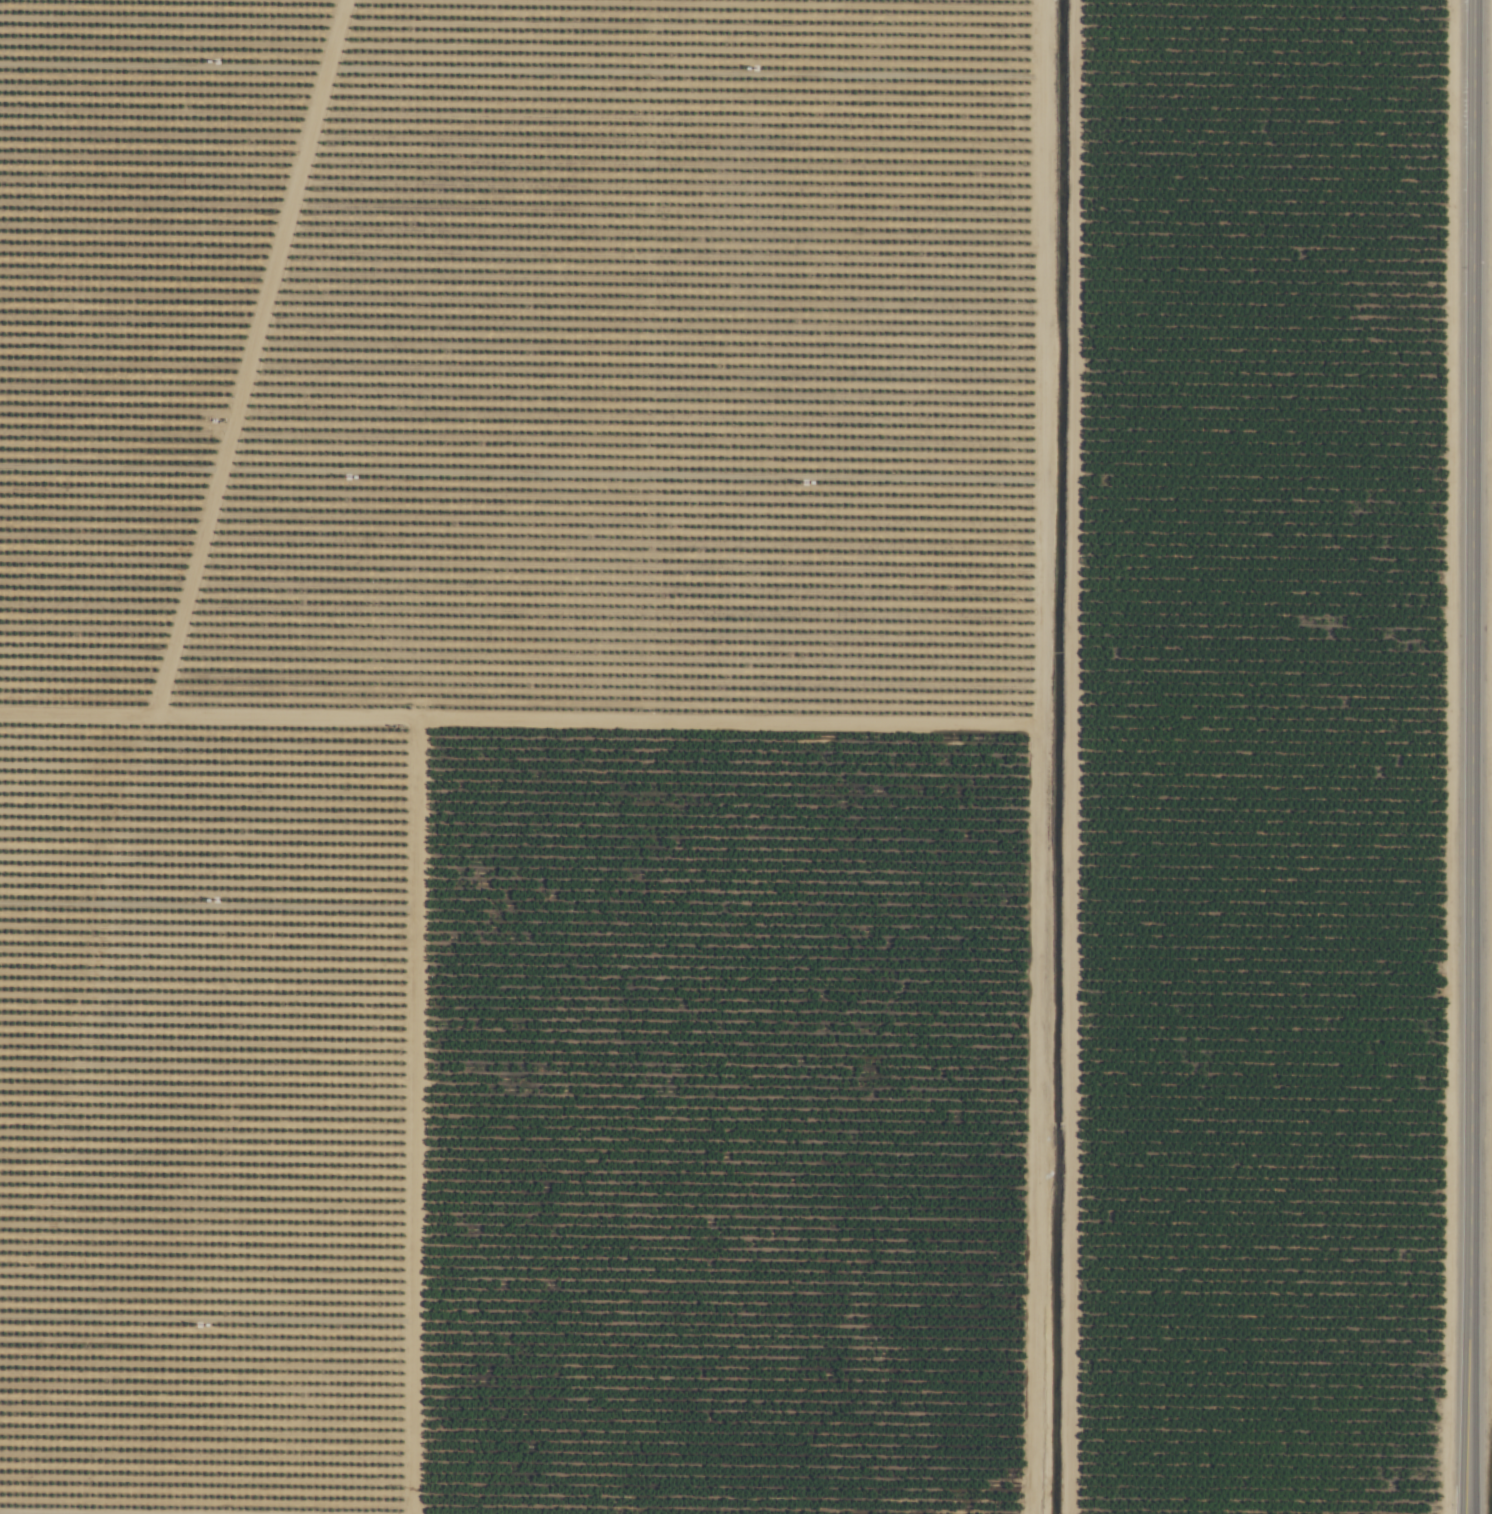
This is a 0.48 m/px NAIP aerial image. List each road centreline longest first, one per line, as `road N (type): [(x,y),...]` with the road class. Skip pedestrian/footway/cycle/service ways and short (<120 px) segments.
road 1 (primary): [(1479,0),(1467,1513)]

